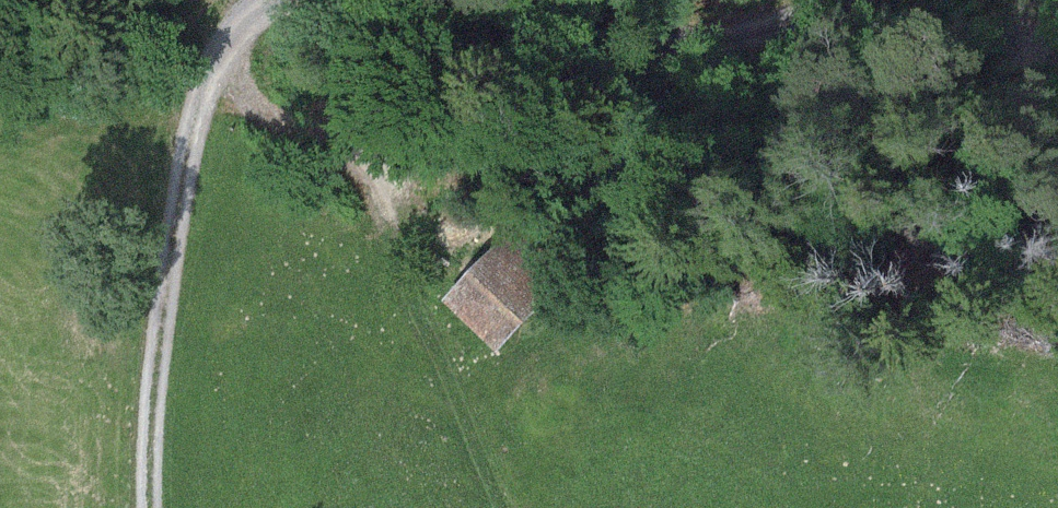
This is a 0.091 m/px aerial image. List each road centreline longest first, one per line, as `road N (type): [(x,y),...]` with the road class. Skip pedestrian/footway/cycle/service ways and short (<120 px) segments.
road 1 (track): [(342,161),(444,169),(534,154),(617,189),(679,195),(784,186),(950,104),(1057,81)]
road 2 (track): [(277,0),(220,45),(197,98),(161,347),(151,507)]
road 3 (track): [(831,0),(737,30),(605,44),(507,28),(415,0)]

